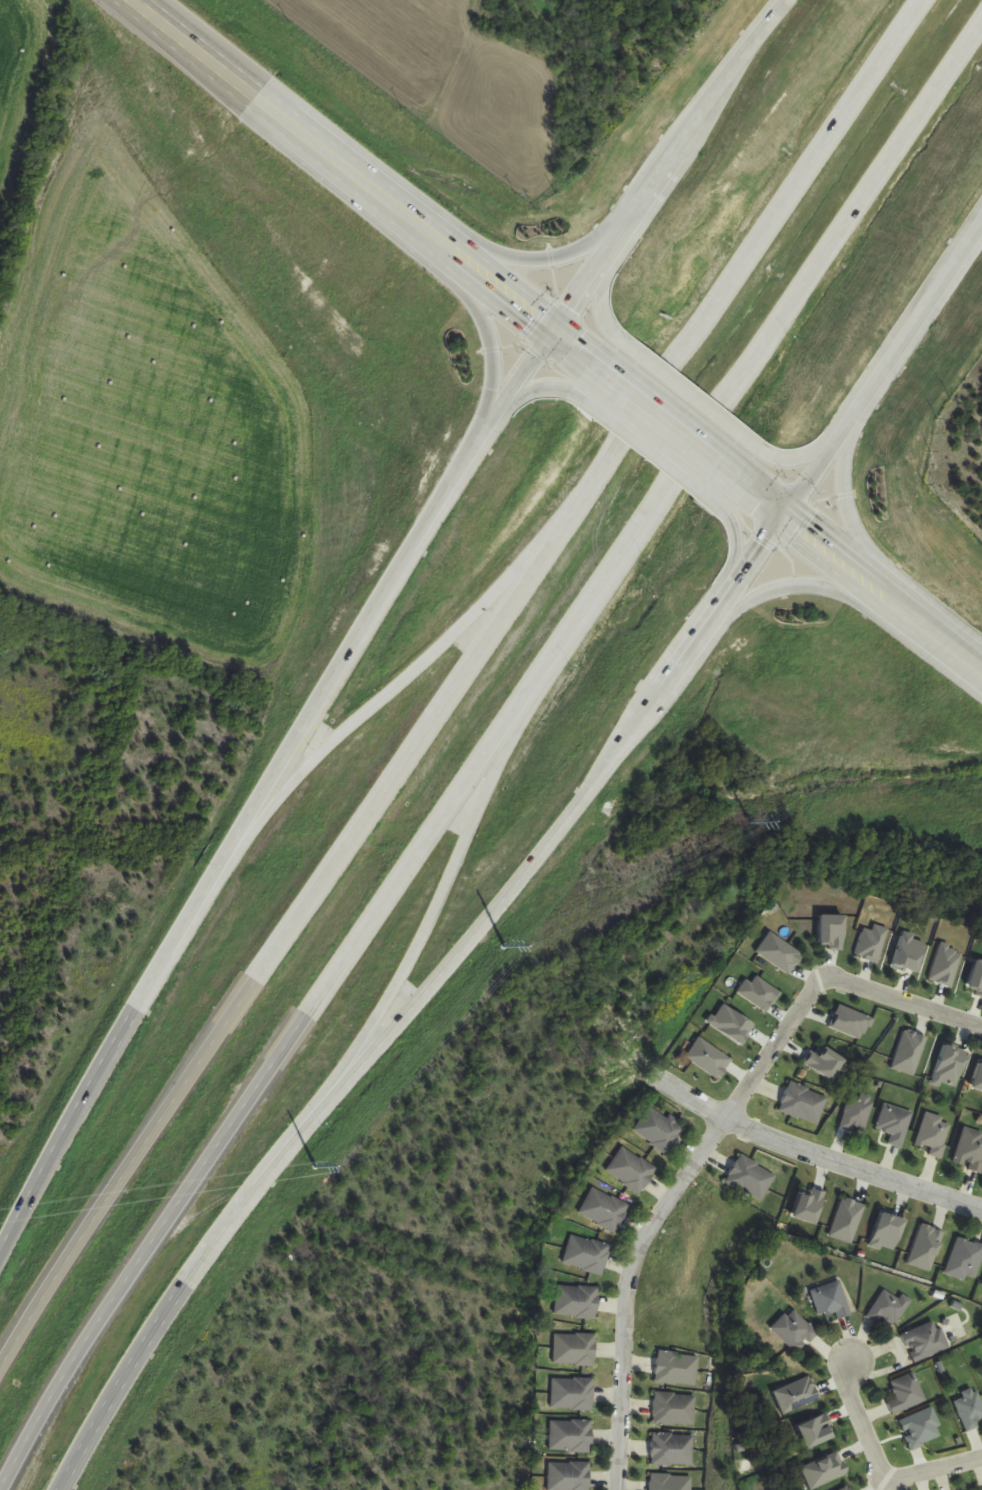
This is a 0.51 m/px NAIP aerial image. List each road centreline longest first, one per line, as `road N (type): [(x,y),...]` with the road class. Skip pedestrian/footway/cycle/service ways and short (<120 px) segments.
road 1 (motorway): [(0,1489),(104,1302),(268,1074),(969,37)]
road 2 (motorway): [(923,0),(253,978),(0,1371)]
road 3 (secondary): [(476,440),(345,651),(0,1258)]
road 4 (motorway): [(203,1258),(364,1034),(518,725),(640,520)]
road 5 (secondary): [(203,1258),(587,795),(709,620)]
road 6 (residential): [(619,1489),(630,1285),(651,1231),(821,982)]
road 7 (motorway): [(619,446),(455,632),(235,842)]
road 8 (secondary): [(777,0),(553,329)]
road 9 (primary): [(965,657),(865,545),(844,495),(848,446),(907,331)]
road 10 (primary): [(432,234),(131,0)]
road 11 (primary): [(662,687),(725,615),(785,587),(837,595),(965,657)]
road 12 (secondary): [(783,514),(981,220)]
road 13 (residential): [(981,1209),(729,1117),(655,1074)]
road 14 (secondary): [(61,1489),(104,1406),(203,1258)]
road 15 (primary): [(981,671),(783,514)]
road 16 (primary): [(643,198),(600,237),(556,257),(505,259),(432,234)]
road 17 (residential): [(981,1455),(888,1480),(842,1375),(846,1362)]
road 18 (primary): [(432,234),(468,287),(490,350),(491,386),(476,440)]
road 19 (primary): [(738,478),(601,369)]
road 20 (secondary): [(621,342),(757,447)]
road 21 (residential): [(981,1028),(821,982)]
road 22 (primary): [(553,329),(432,234)]
road 23 (secondary): [(699,494),(581,402)]
road 24 (secondary): [(553,329),(476,440)]
road 25 (secondary): [(715,611),(734,539),(718,508),(699,494)]
road 26 (secondary): [(757,447),(778,458),(809,451),(863,396)]
road 27 (secondary): [(709,620),(783,514)]

